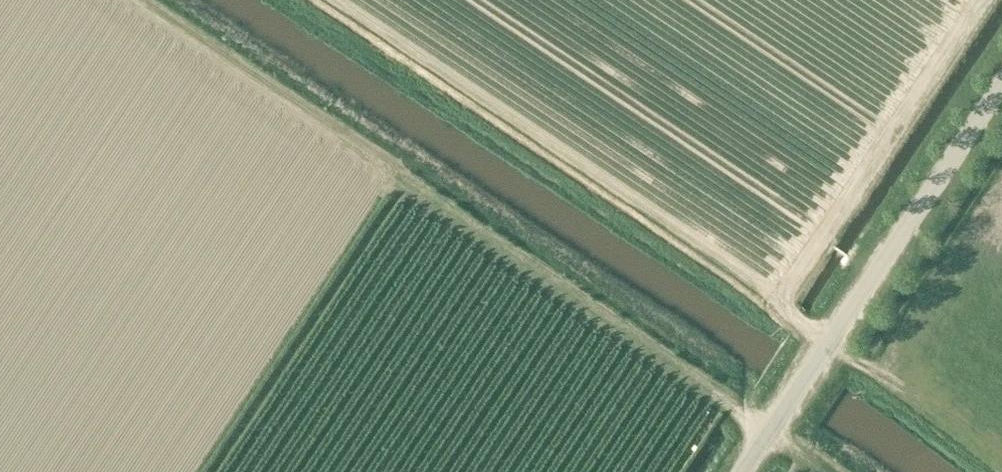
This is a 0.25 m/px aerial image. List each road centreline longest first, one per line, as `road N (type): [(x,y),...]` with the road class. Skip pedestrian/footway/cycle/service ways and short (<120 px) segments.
road 1 (unclassified): [(743,471),(1001,85)]

